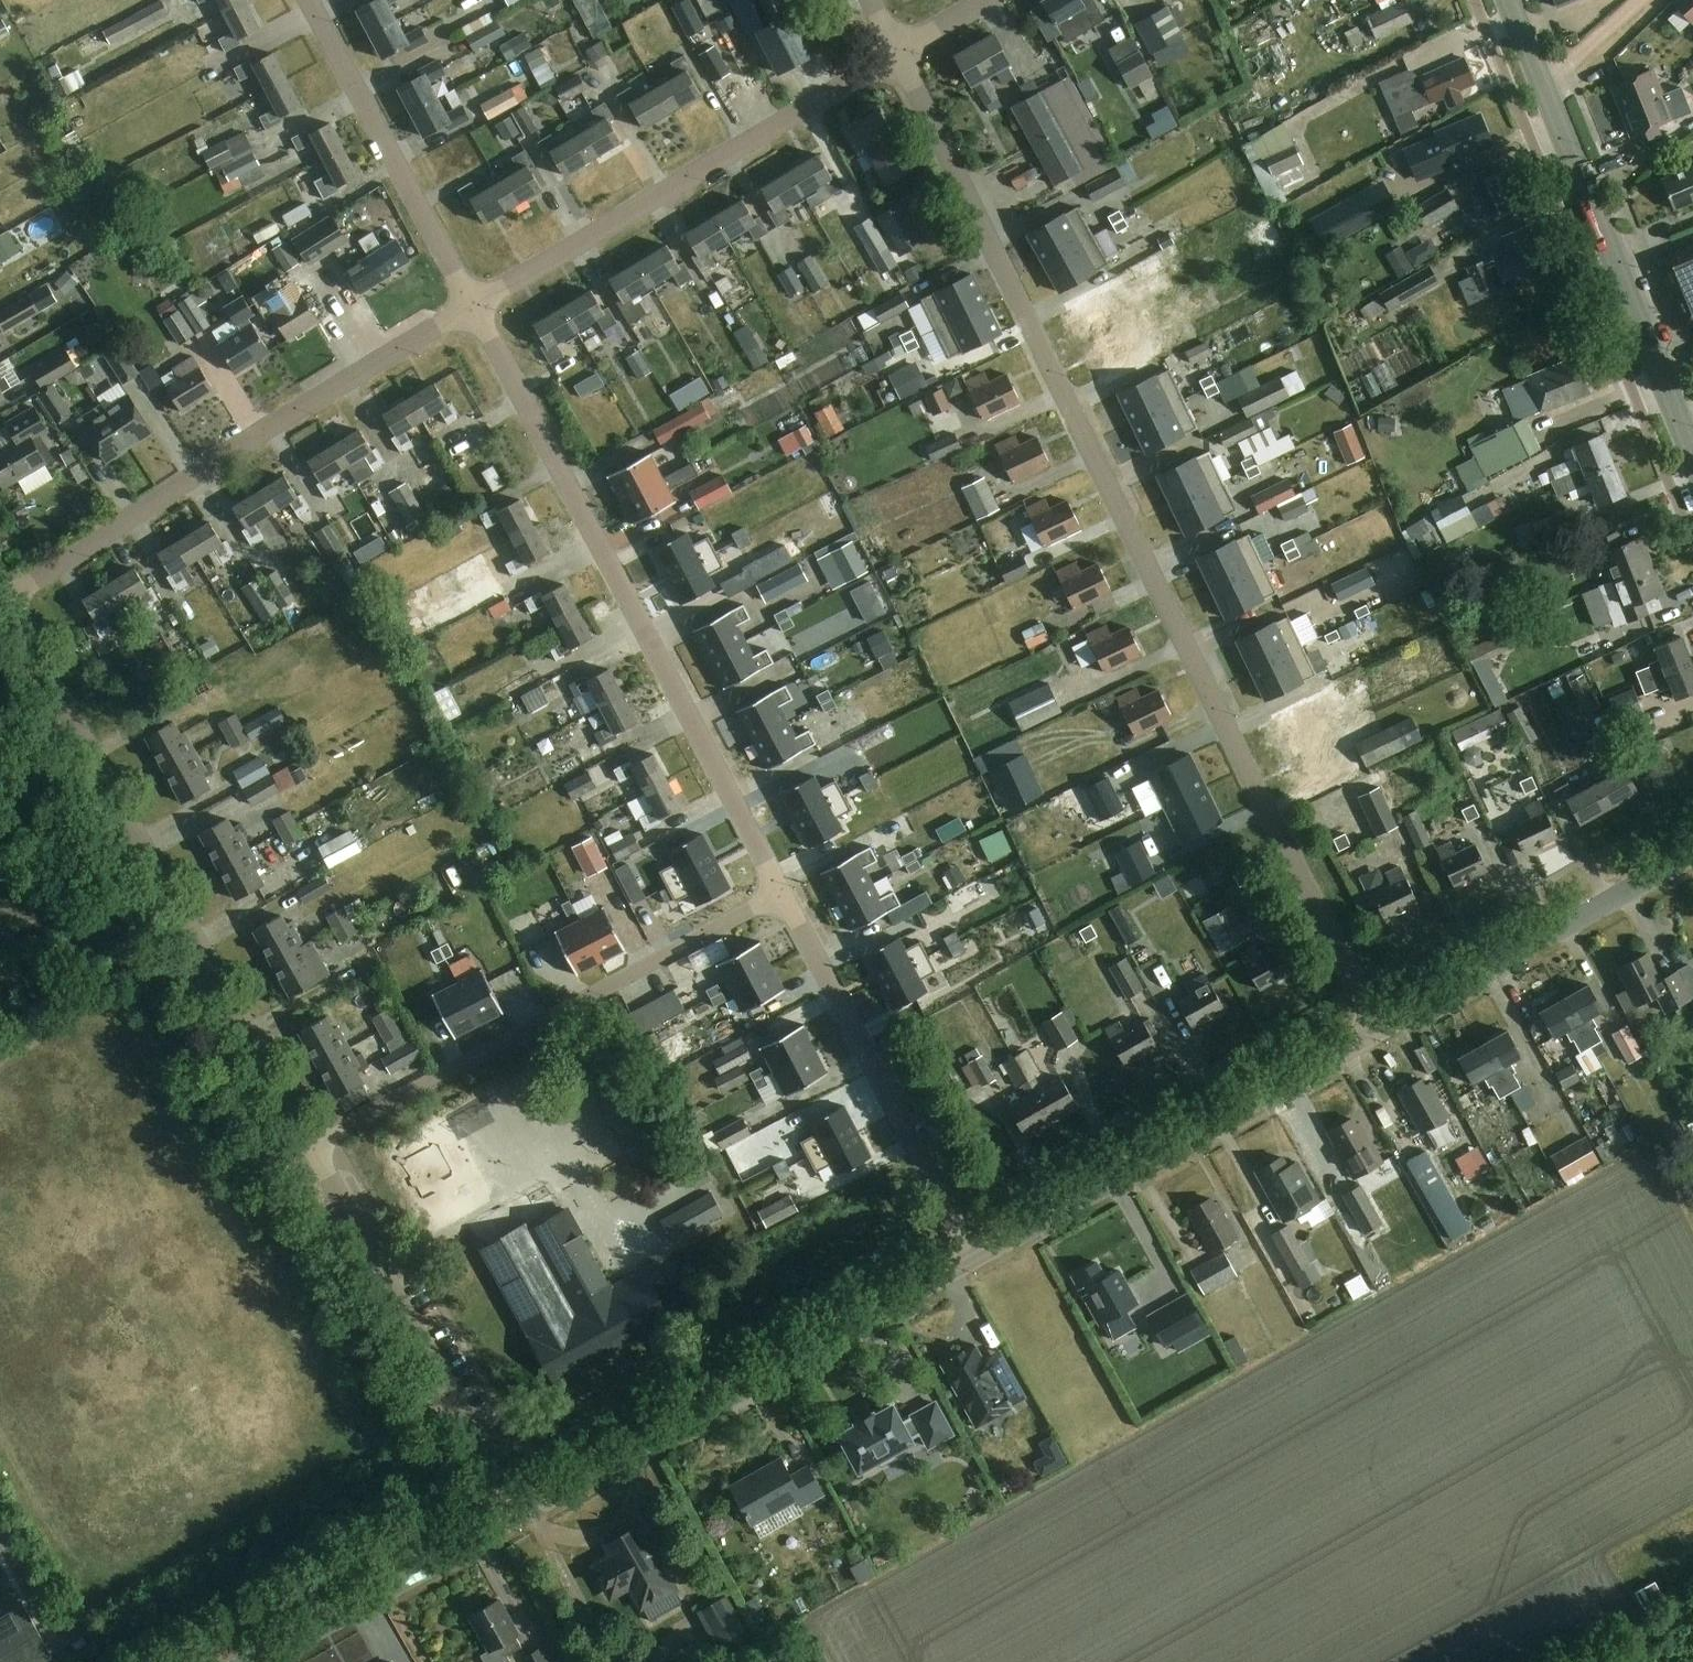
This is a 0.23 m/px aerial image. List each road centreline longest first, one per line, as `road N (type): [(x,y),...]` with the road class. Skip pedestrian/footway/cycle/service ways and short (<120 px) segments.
road 1 (residential): [(1383,1028),(898,50)]
road 2 (residential): [(783,892),(473,305)]
road 3 (residential): [(310,1146),(2,601)]
road 4 (residential): [(2,601),(473,305)]
road 5 (residential): [(310,1146),(783,892)]
road 6 (tertiary): [(516,1512),(974,1256)]
road 7 (residential): [(473,305),(898,50)]
road 8 (primary): [(1692,448),(1510,0)]
road 9 (tertiary): [(974,1256),(1383,1028)]
road 10 (residential): [(516,1512),(310,1146)]
road 11 (residential): [(974,1256),(783,892)]
road 12 (tertiary): [(1383,1028),(1692,857)]
road 13 (residential): [(473,305),(309,0)]
road 14 (tertiary): [(252,1661),(516,1512)]
road 15 (track): [(0,906),(115,952),(202,954)]
road 16 (track): [(1544,82),(1639,0)]

